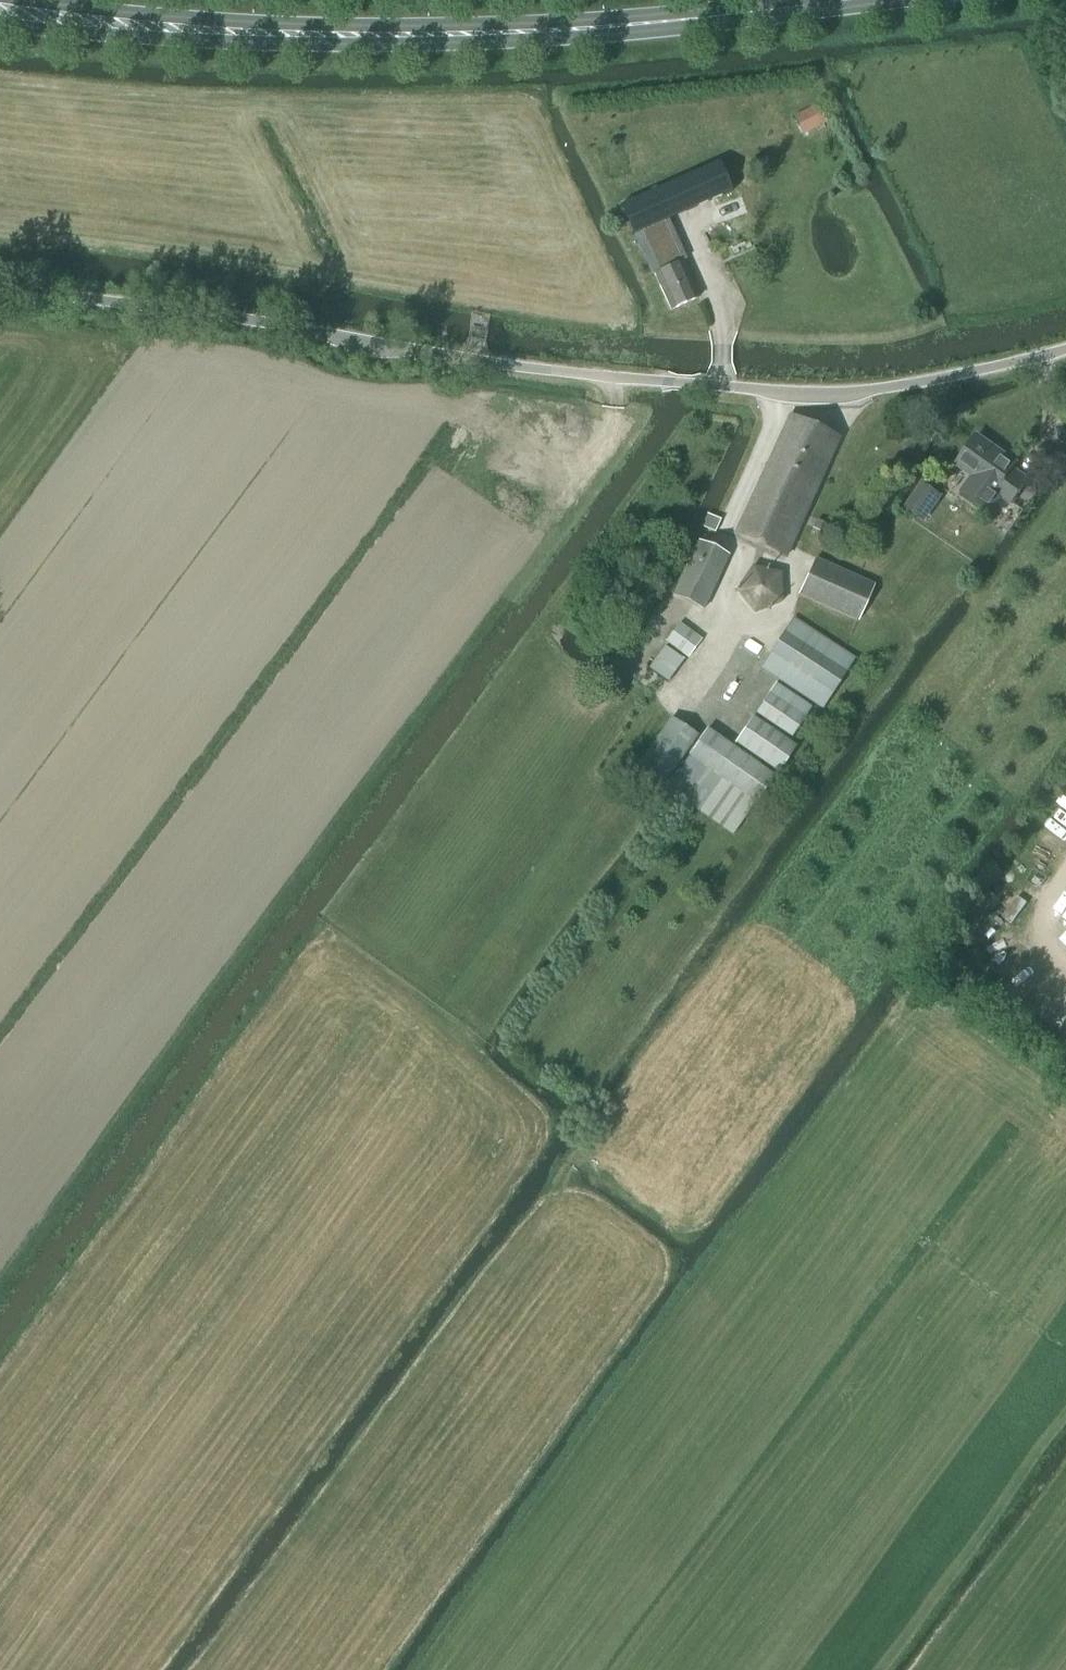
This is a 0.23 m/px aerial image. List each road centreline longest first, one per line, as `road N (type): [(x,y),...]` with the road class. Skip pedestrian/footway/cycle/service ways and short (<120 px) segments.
road 1 (unclassified): [(1065,350),(818,397),(592,378),(0,290)]
road 2 (secondary): [(0,9),(302,35),(524,33),(863,0)]

